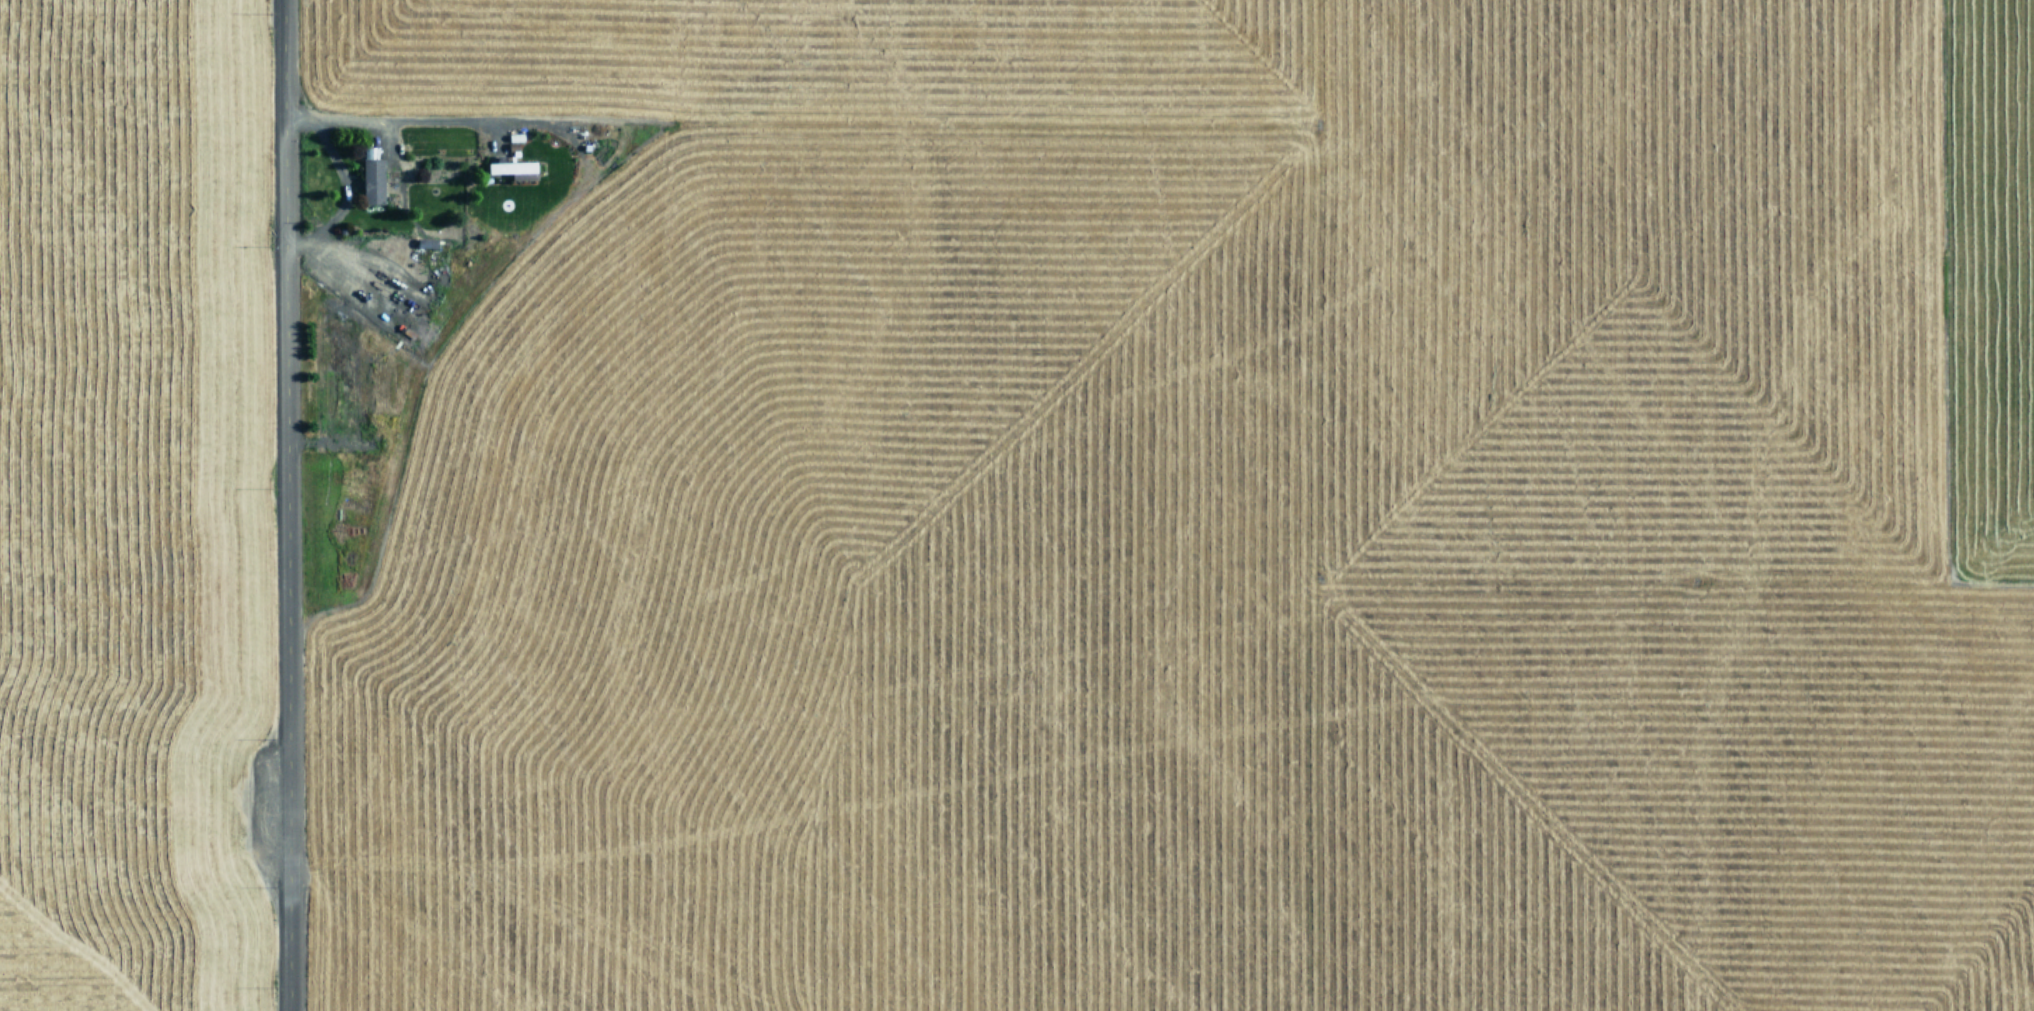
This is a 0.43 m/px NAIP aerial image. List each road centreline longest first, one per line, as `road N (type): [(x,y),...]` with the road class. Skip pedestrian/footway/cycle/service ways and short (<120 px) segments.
road 1 (tertiary): [(296,1010),(283,0)]

